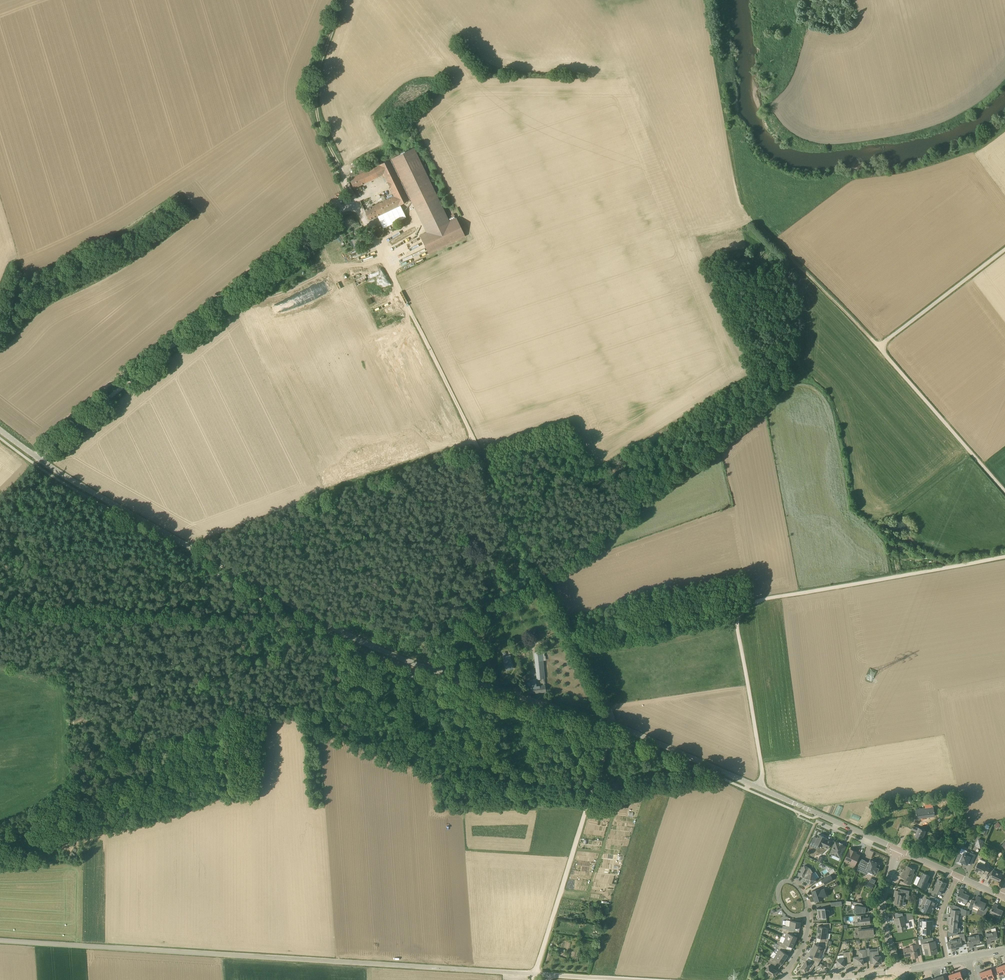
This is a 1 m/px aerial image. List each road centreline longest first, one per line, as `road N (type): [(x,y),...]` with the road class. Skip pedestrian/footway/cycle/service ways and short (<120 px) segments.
road 1 (tertiary): [(899,849),(612,722),(378,650),(60,473),(0,431)]
road 2 (unclassified): [(622,979),(0,940)]
road 3 (track): [(761,789),(738,631),(752,604),(1004,558)]
road 4 (track): [(353,203),(38,458)]
road 5 (track): [(522,537),(353,203)]
road 6 (track): [(536,974),(610,735)]
road 7 (track): [(610,735),(608,702),(522,537)]
road 8 (track): [(353,203),(317,113),(339,0)]
road 9 (unclassified): [(1004,492),(879,346)]
road 10 (unclassified): [(1004,249),(879,346)]
road 11 (residential): [(899,970),(883,902),(899,849)]

